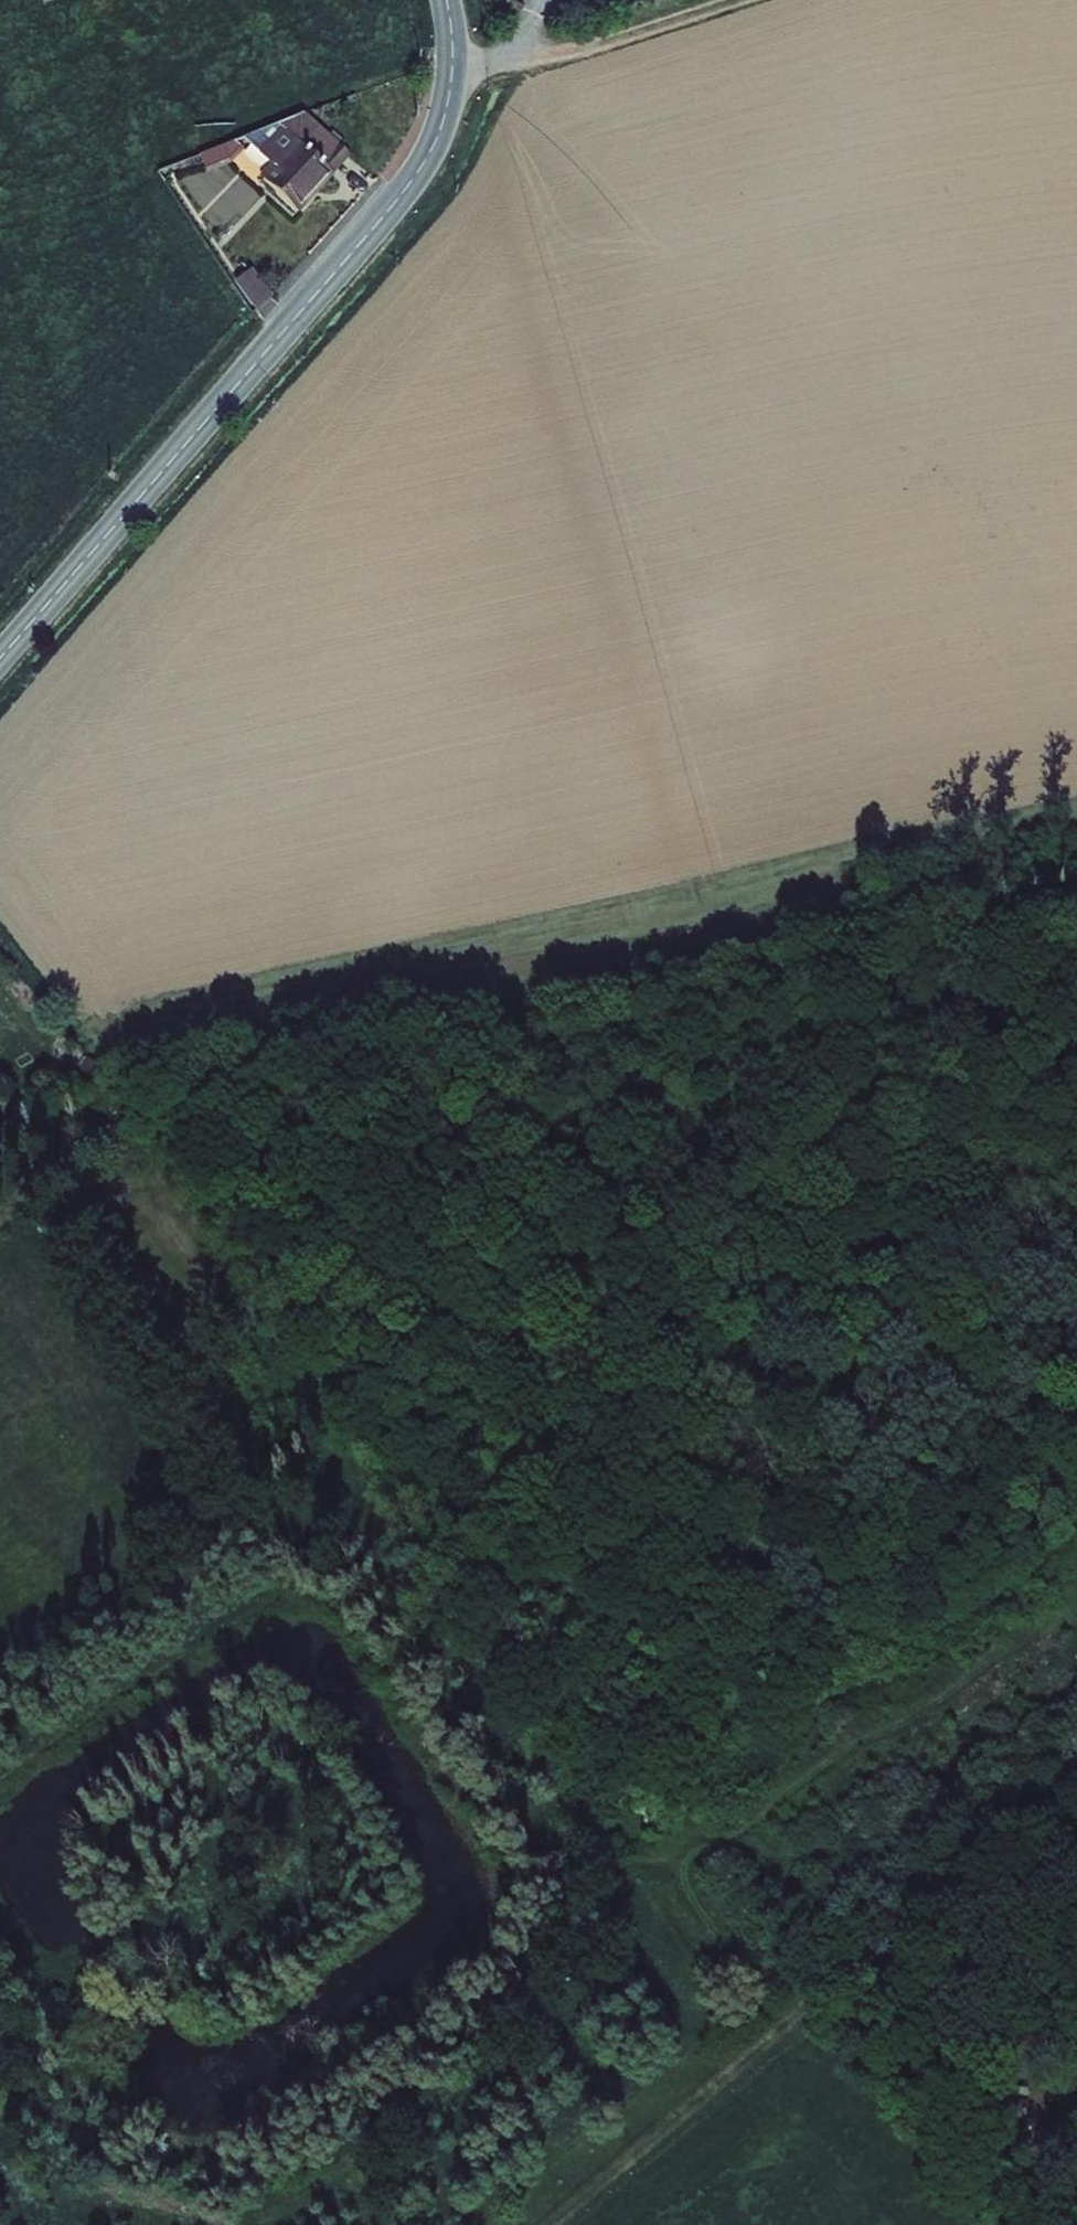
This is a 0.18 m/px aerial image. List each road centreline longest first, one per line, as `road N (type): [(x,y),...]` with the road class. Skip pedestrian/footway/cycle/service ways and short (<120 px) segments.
road 1 (tertiary): [(446,0),(452,93),(424,164),(0,657)]
road 2 (track): [(590,51),(751,0)]
road 3 (track): [(590,51),(455,65)]

